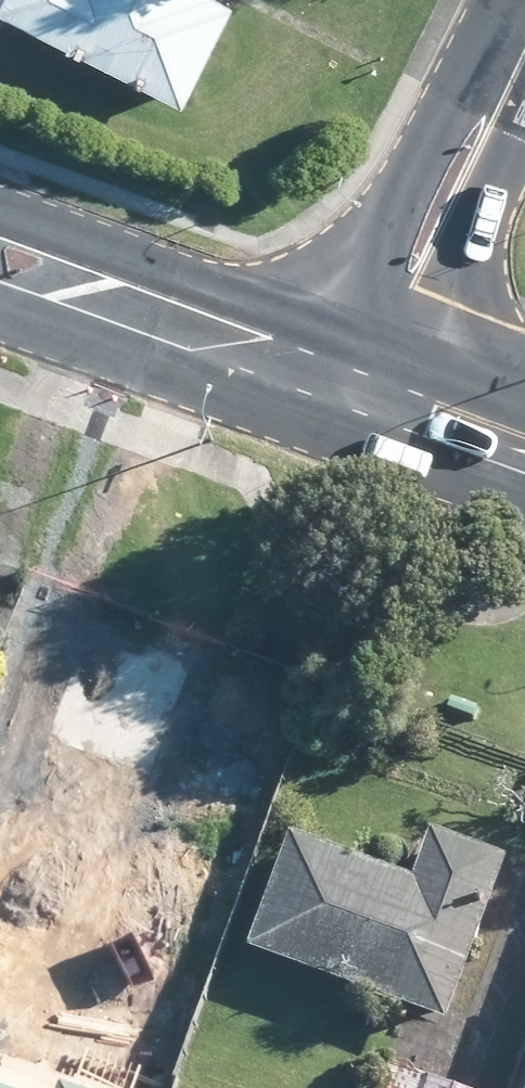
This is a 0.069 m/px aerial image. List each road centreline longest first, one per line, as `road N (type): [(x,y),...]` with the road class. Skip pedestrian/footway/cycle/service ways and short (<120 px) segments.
road 1 (tertiary): [(0,248),(380,380)]
road 2 (tertiary): [(380,380),(413,290),(524,63)]
road 3 (secondary): [(380,380),(524,435)]

